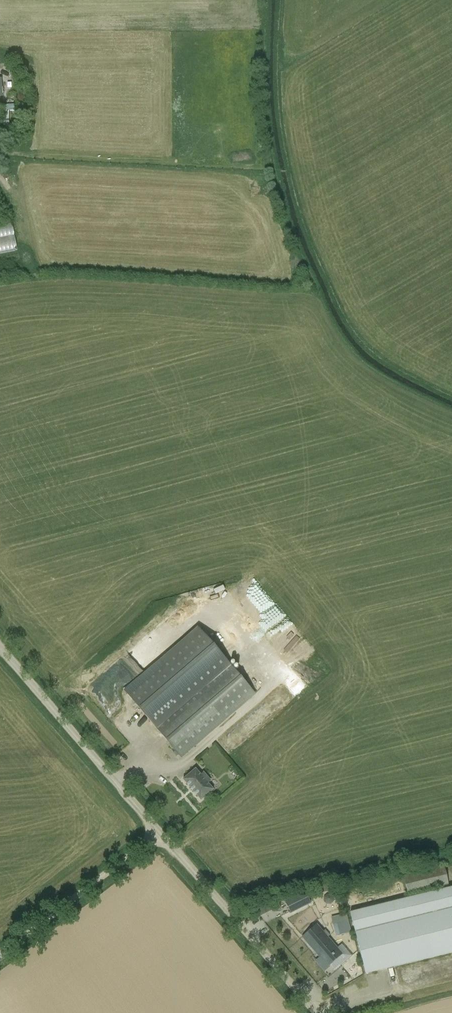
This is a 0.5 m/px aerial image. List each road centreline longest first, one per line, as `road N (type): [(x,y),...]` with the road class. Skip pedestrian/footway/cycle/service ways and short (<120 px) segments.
road 1 (unclassified): [(160,832),(0,650)]
road 2 (unclassified): [(314,1012),(160,832)]
road 3 (unclassified): [(0,955),(160,832)]

